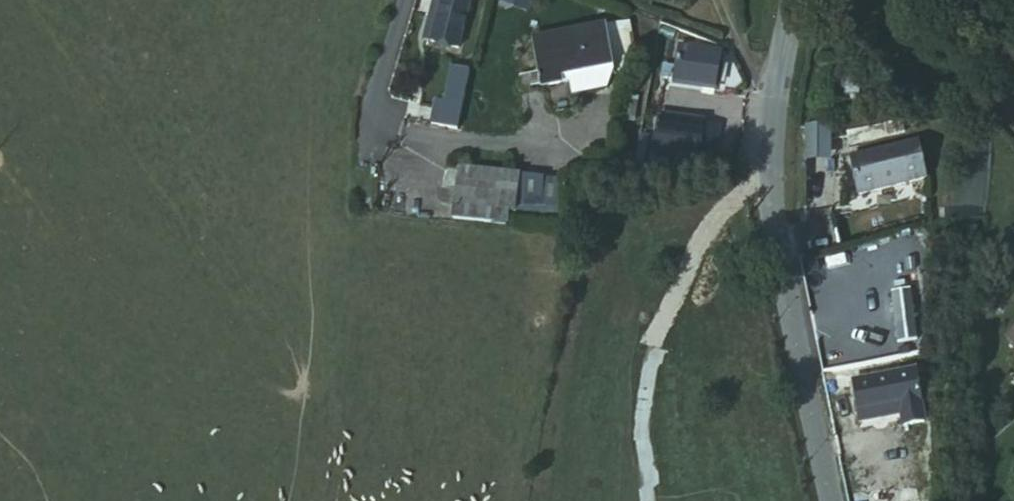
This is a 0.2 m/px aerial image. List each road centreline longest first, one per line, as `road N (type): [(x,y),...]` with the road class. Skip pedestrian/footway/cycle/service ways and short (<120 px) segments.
road 1 (tertiary): [(788,0),(774,151),(777,292),(823,500)]
road 2 (unclassified): [(407,0),(376,127)]

